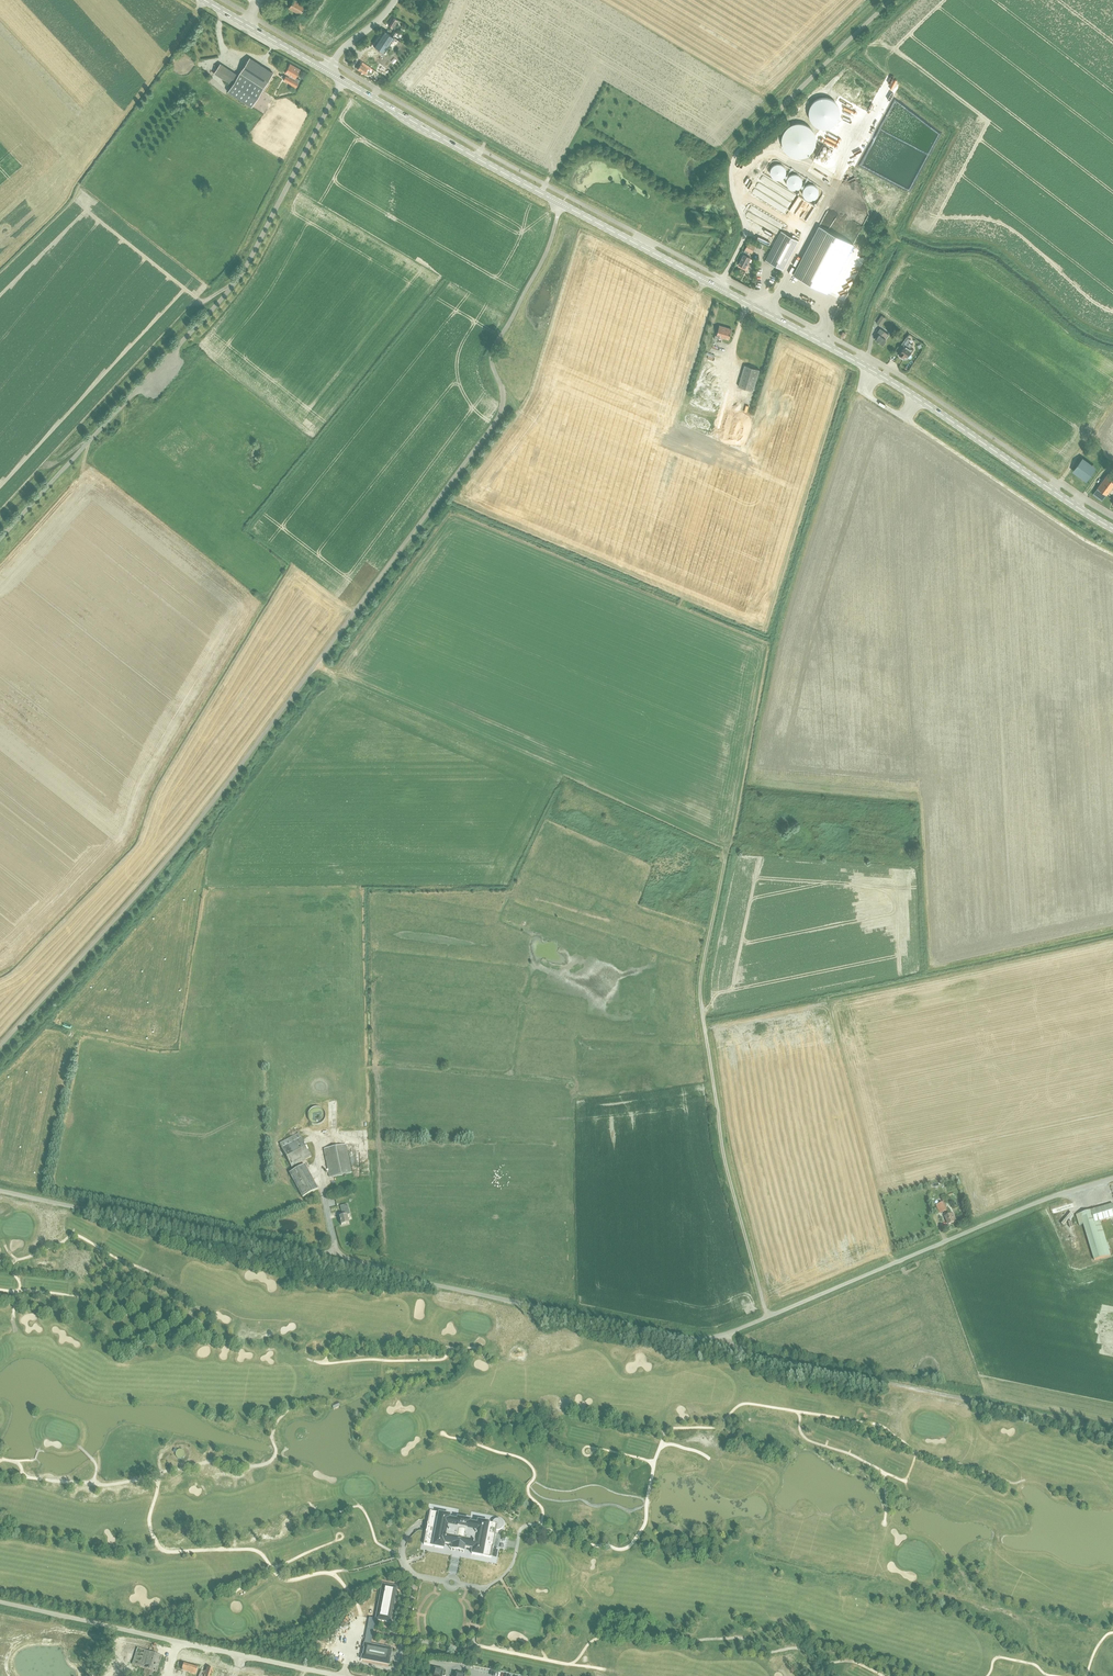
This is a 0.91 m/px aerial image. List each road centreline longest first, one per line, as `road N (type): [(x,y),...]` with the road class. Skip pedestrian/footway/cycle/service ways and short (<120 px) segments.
road 1 (unclassified): [(562,204),(545,254),(493,349),(504,397),(499,417),(164,862),(0,1046)]
road 2 (track): [(0,539),(237,282),(342,80)]
road 3 (track): [(768,1317),(723,1161),(704,1023),(701,989),(725,858)]
road 4 (secondary): [(718,288),(884,377),(1112,528)]
road 5 (unclassified): [(726,1335),(1027,1206),(1112,1178)]
road 6 (unclassified): [(726,1335),(736,1348),(763,1357),(1112,1431)]
road 7 (unclassified): [(338,1675),(0,1602)]
road 8 (unclassified): [(726,1335),(684,1339),(403,1278)]
road 9 (unclassified): [(280,1252),(0,1191)]
road 10 (secondary): [(326,71),(562,204)]
road 11 (track): [(905,418),(1112,554)]
road 12 (track): [(891,0),(741,147)]
road 13 (secondary): [(562,204),(718,288)]
road 14 (secondary): [(204,0),(326,71)]
road 15 (unclassified): [(741,147),(730,178),(745,232),(723,279)]
road 16 (unclassified): [(280,1252),(338,1254),(403,1278)]
road 17 (unclassified): [(403,1278),(280,1252)]

